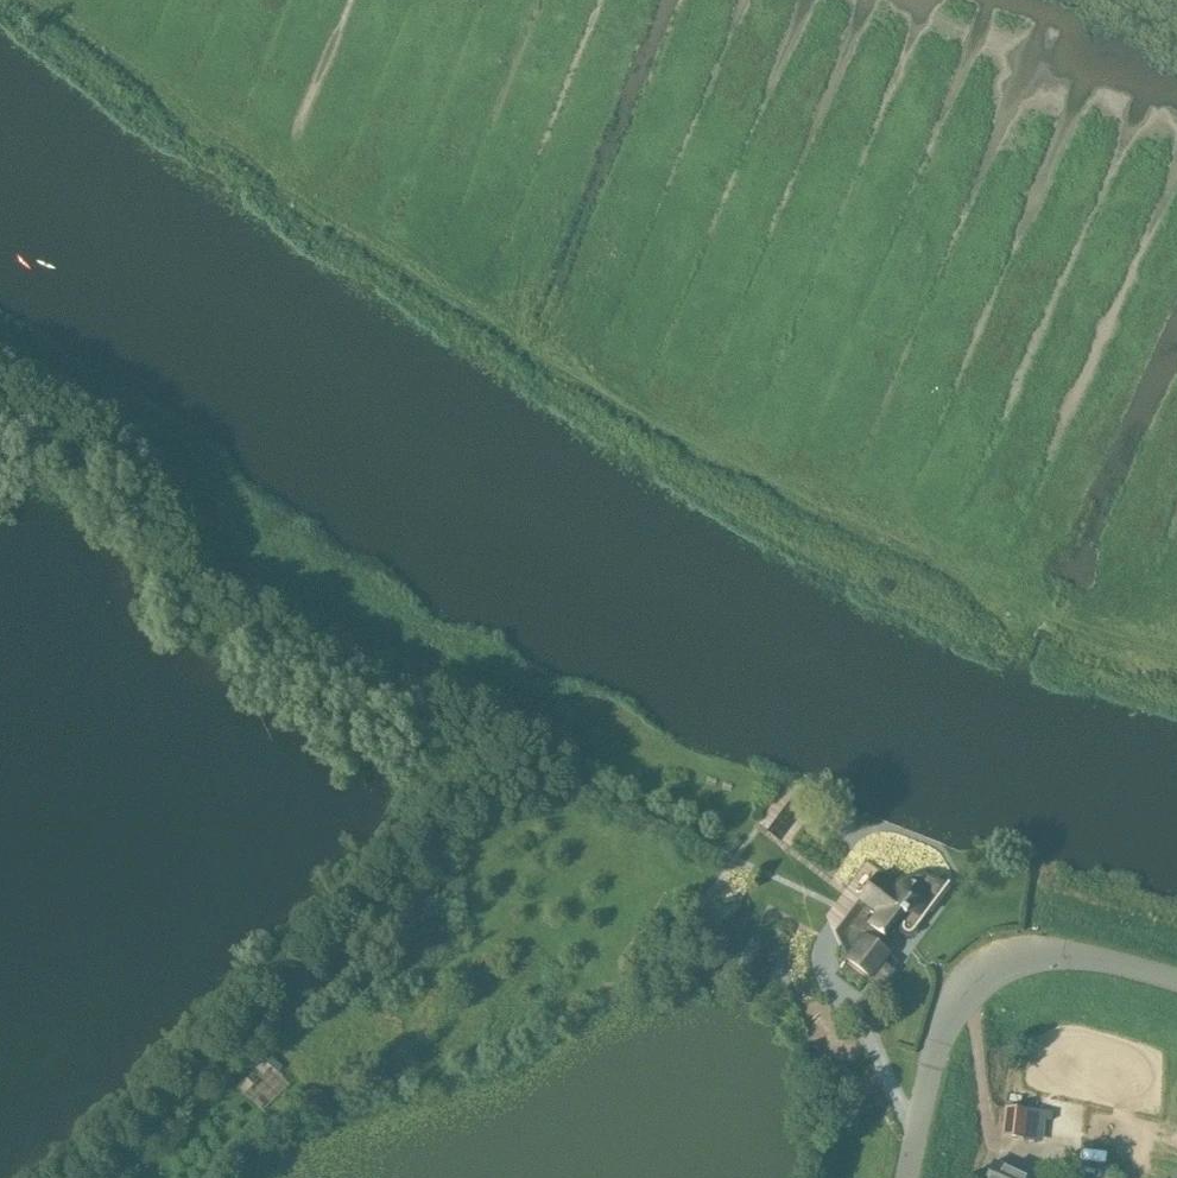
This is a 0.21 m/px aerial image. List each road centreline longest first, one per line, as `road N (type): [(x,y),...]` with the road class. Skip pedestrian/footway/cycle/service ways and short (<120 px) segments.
road 1 (unclassified): [(1176,980),(1060,952),(996,962),(974,978),(938,1038),(907,1177)]

